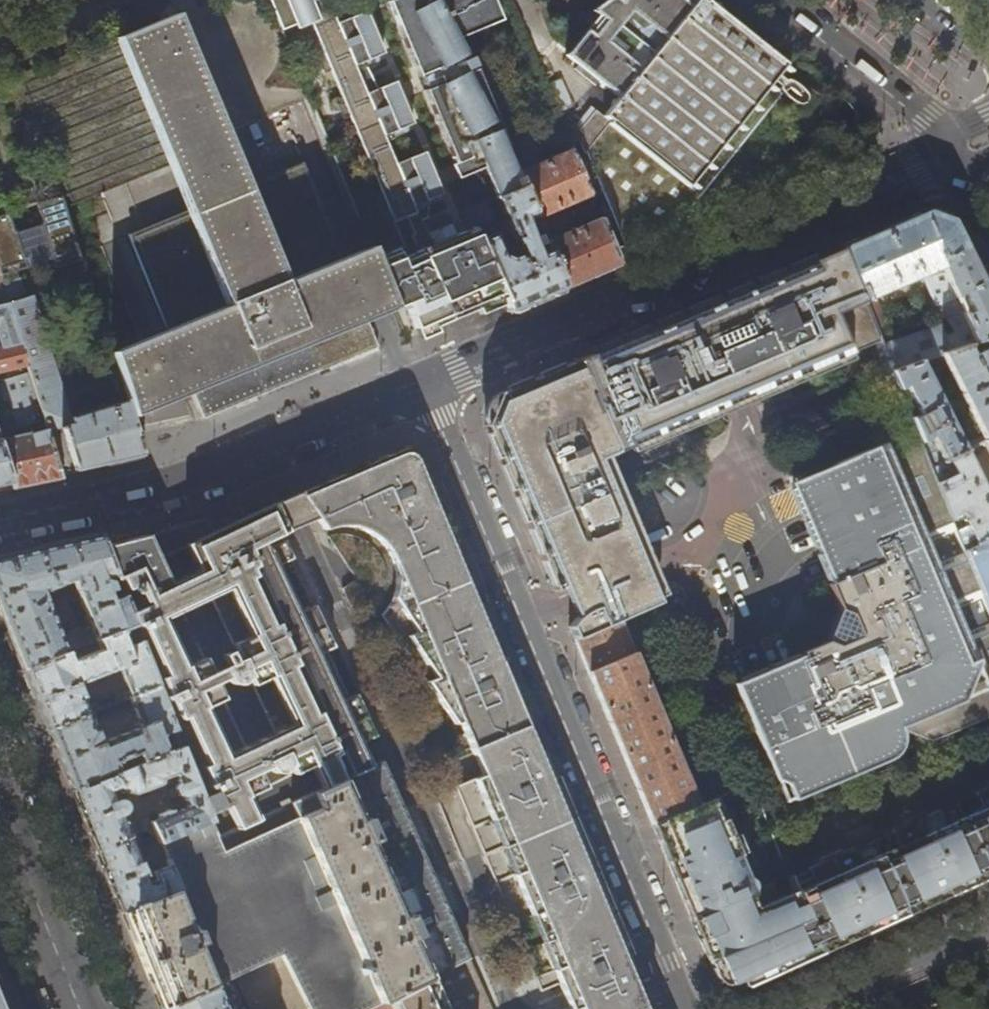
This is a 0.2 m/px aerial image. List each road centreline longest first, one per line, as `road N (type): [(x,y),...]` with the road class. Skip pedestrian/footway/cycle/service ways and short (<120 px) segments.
road 1 (residential): [(679,984),(425,384)]
road 2 (unclassified): [(269,452),(513,1008)]
road 3 (tertiary): [(953,156),(810,211),(425,384)]
road 4 (tertiary): [(269,452),(227,470),(0,520)]
road 5 (primary): [(784,0),(912,103),(953,156)]
road 6 (residential): [(988,923),(796,1008)]
road 7 (secondary): [(79,1008),(0,814)]
road 8 (tertiary): [(425,384),(269,452)]

